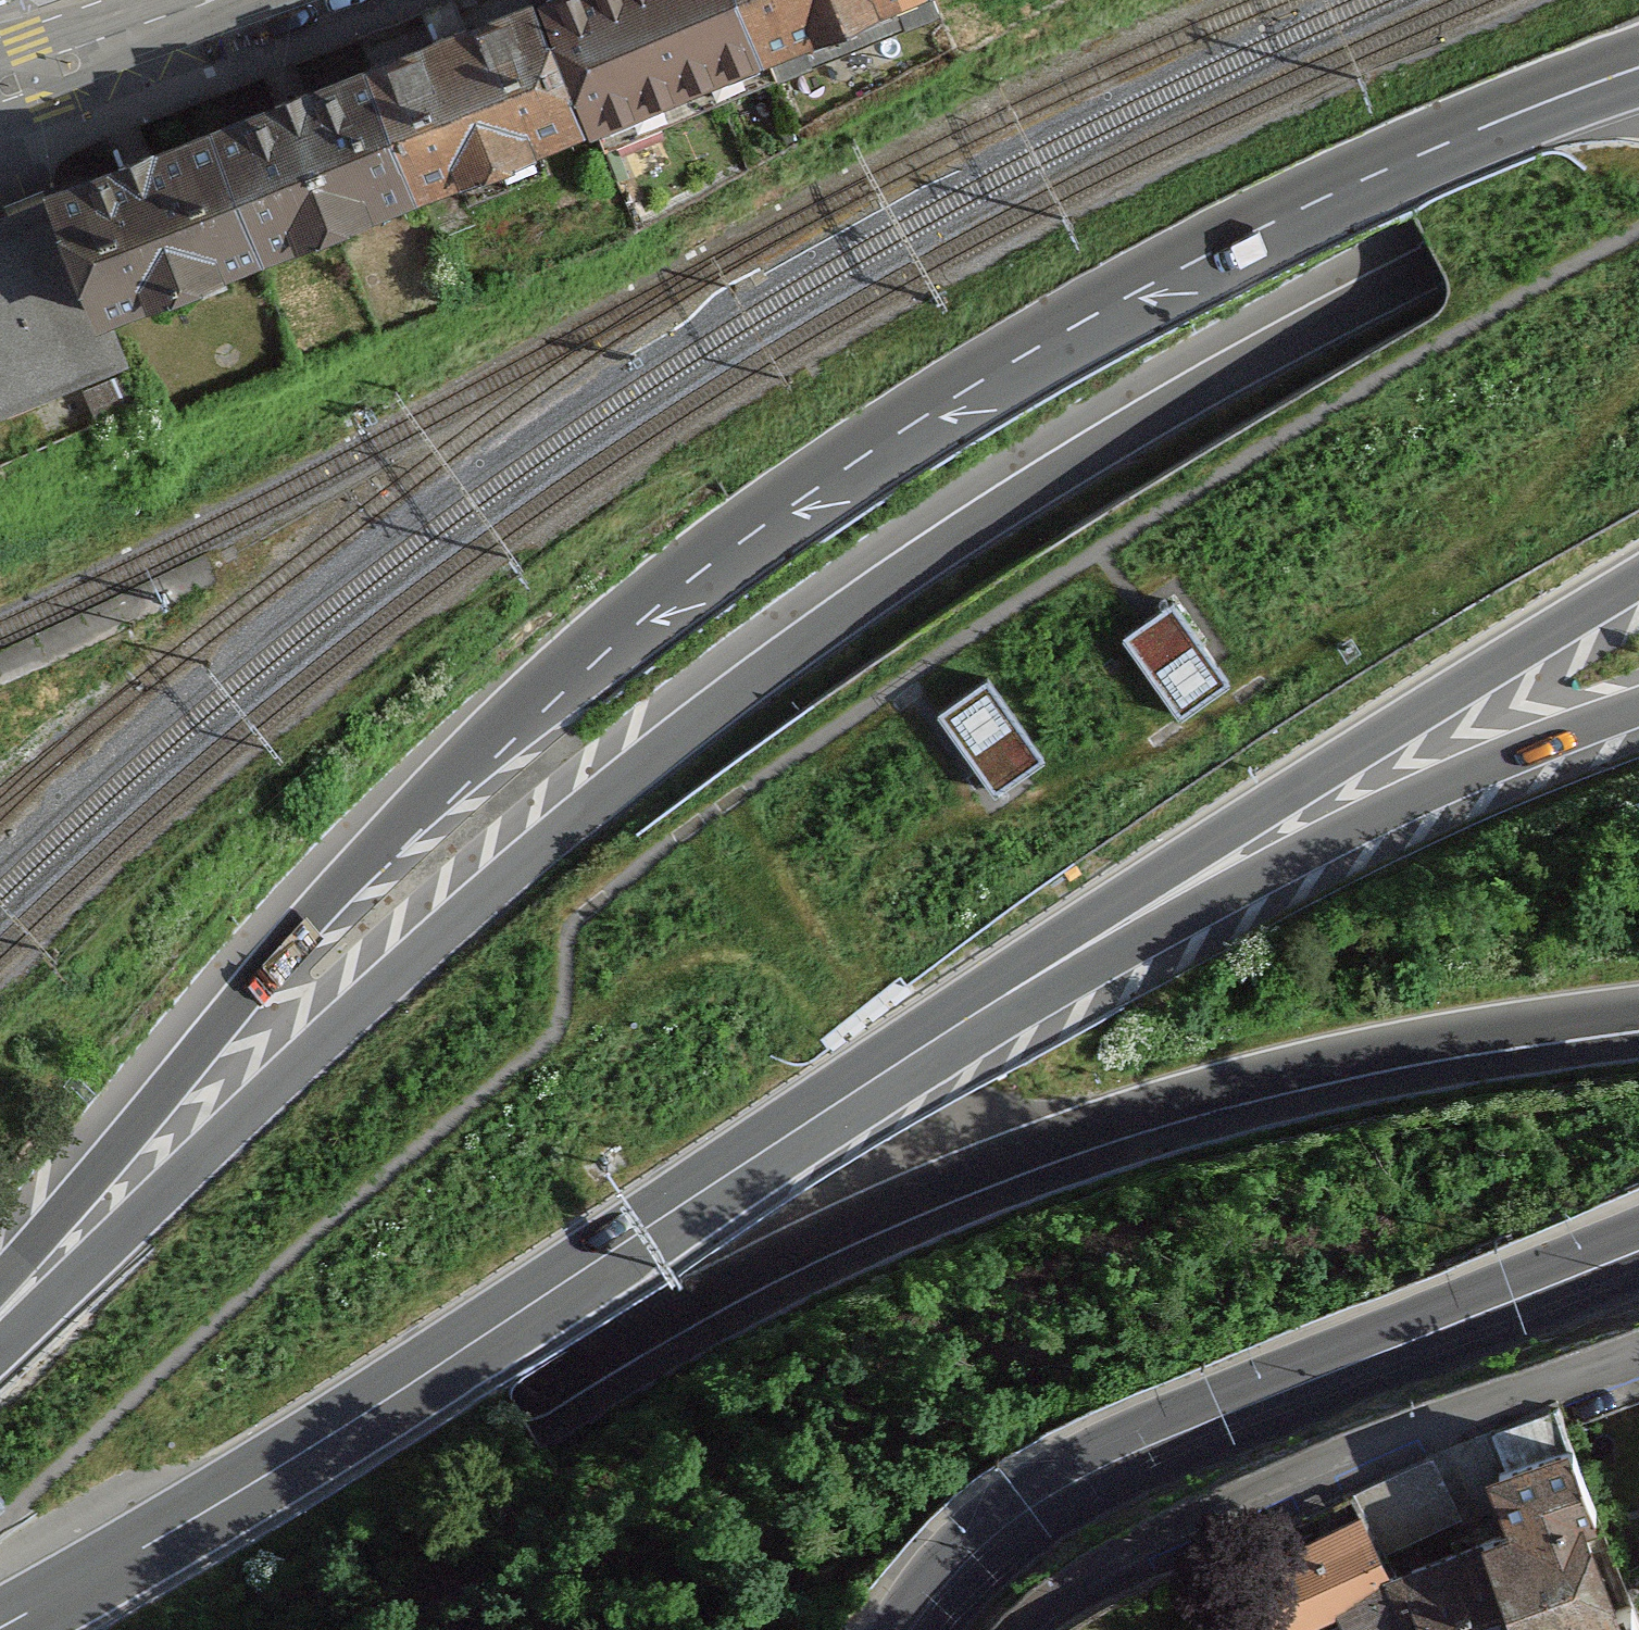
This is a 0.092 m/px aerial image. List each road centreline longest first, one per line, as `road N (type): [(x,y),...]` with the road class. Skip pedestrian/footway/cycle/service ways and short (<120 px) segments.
road 1 (motorway): [(1638,66),(1482,126),(1185,262),(1027,348),(713,558),(518,710),(359,862),(0,1294)]
road 2 (motorway): [(1638,295),(1454,396),(1076,624),(787,821),(590,967),(0,1488)]
road 3 (motorway): [(1638,162),(1182,395),(830,621),(484,893),(0,1332)]
road 4 (motorway): [(83,1629),(461,1263),(890,909),(1140,732),(1463,529),(1638,430)]
road 5 (motorway): [(175,1629),(525,1404),(682,1314),(901,1204),(1115,1124),(1231,1090),(1453,1042),(1638,1016)]
road 6 (motorway): [(0,1628),(280,1467),(942,1036)]
road 7 (motorway): [(942,1036),(1443,698),(1638,578)]
road 8 (primary): [(913,1629),(981,1548),(1089,1475),(1638,1251)]
road 9 (motorway): [(942,1036),(1070,980),(1273,866),(1425,794),(1638,709)]
road 10 (residential): [(1022,1629),(1051,1604),(1319,1475),(1638,1356)]
road 11 (secondary): [(228,0),(37,71)]

